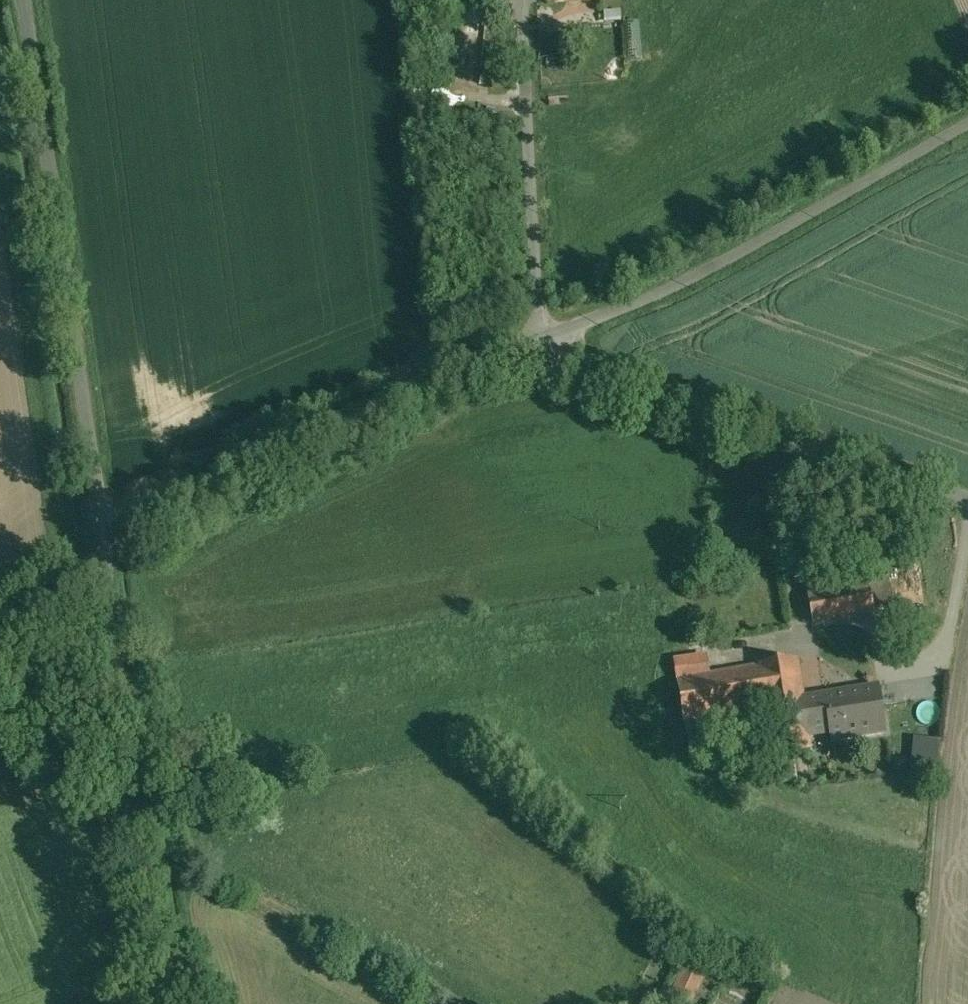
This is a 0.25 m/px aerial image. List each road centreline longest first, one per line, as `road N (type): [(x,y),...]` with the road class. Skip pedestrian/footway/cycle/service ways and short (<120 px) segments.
road 1 (unclassified): [(106,535),(23,0)]
road 2 (unclassified): [(546,338),(454,369),(106,535)]
road 3 (unclassified): [(171,1003),(106,535)]
road 4 (unclassified): [(967,126),(690,279),(546,338)]
road 5 (unclassified): [(967,508),(801,447),(546,338)]
road 6 (unclassified): [(106,535),(97,559),(0,646)]

